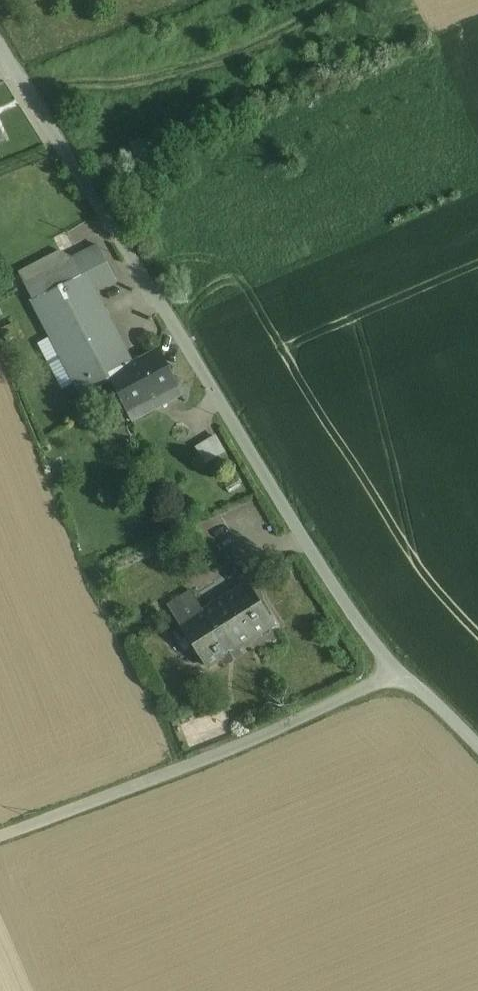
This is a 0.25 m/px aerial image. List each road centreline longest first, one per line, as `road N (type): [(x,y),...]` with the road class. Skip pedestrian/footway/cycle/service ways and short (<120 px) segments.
road 1 (unclassified): [(0,37),(234,426),(395,671)]
road 2 (unclassified): [(0,836),(270,732),(395,671)]

